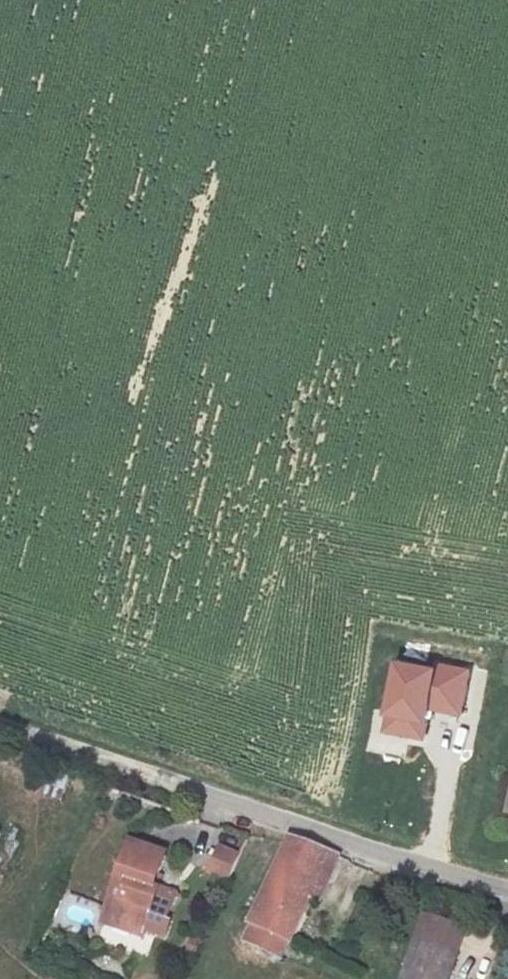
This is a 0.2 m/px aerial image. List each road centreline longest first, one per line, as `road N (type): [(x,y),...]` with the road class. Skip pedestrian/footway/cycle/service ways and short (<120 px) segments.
road 1 (unclassified): [(507,888),(0,724)]

